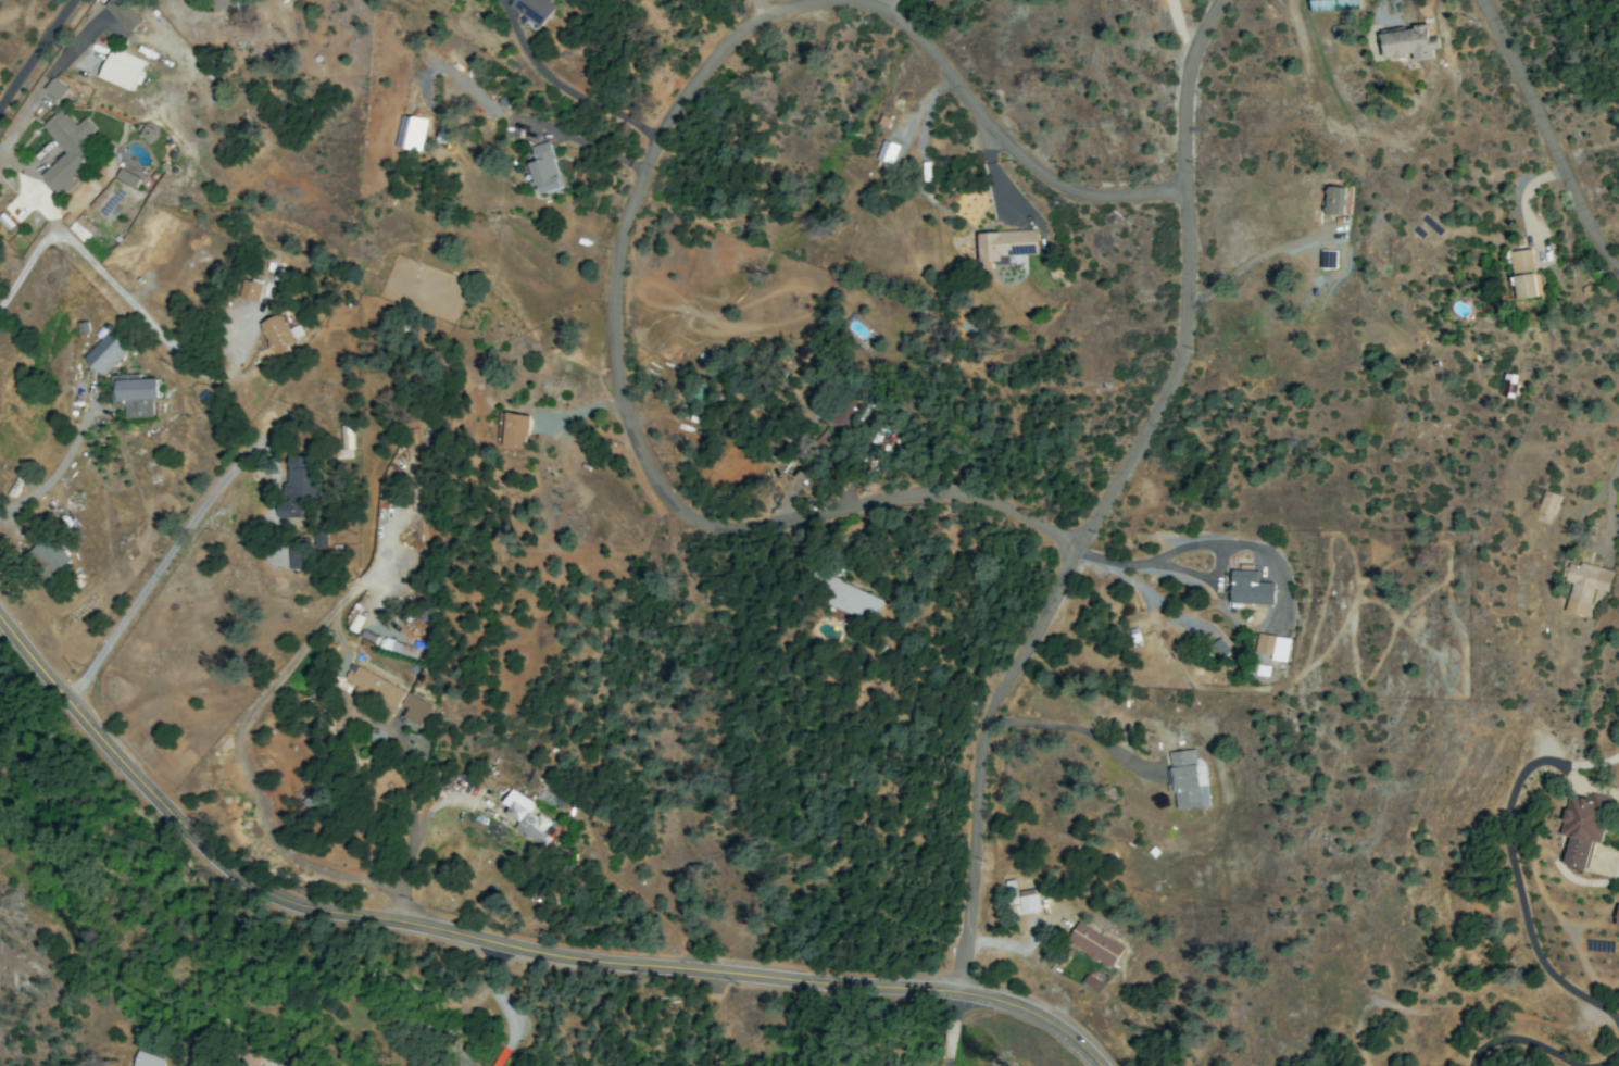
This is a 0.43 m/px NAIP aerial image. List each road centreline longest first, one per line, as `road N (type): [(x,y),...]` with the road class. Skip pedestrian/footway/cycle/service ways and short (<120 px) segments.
road 1 (residential): [(1182,191),(1093,204),(1011,150),(884,2),(802,4),(736,37),(668,112),(636,213),(616,324),(625,400),(641,464),(687,522),(782,522),(890,493),(996,505),(1085,551)]
road 2 (secondary): [(0,620),(177,827),(246,885),(299,910),(561,957),(955,991),(1052,1025),(1099,1065)]
road 3 (residential): [(955,991),(979,722),(1085,551),(1179,364),(1187,70),(1221,0)]
road 4 (residential): [(1618,271),(1594,241),(1478,0)]
road 5 (residential): [(180,356),(61,237),(42,241),(0,304)]
road 6 (residential): [(0,103),(71,0)]

